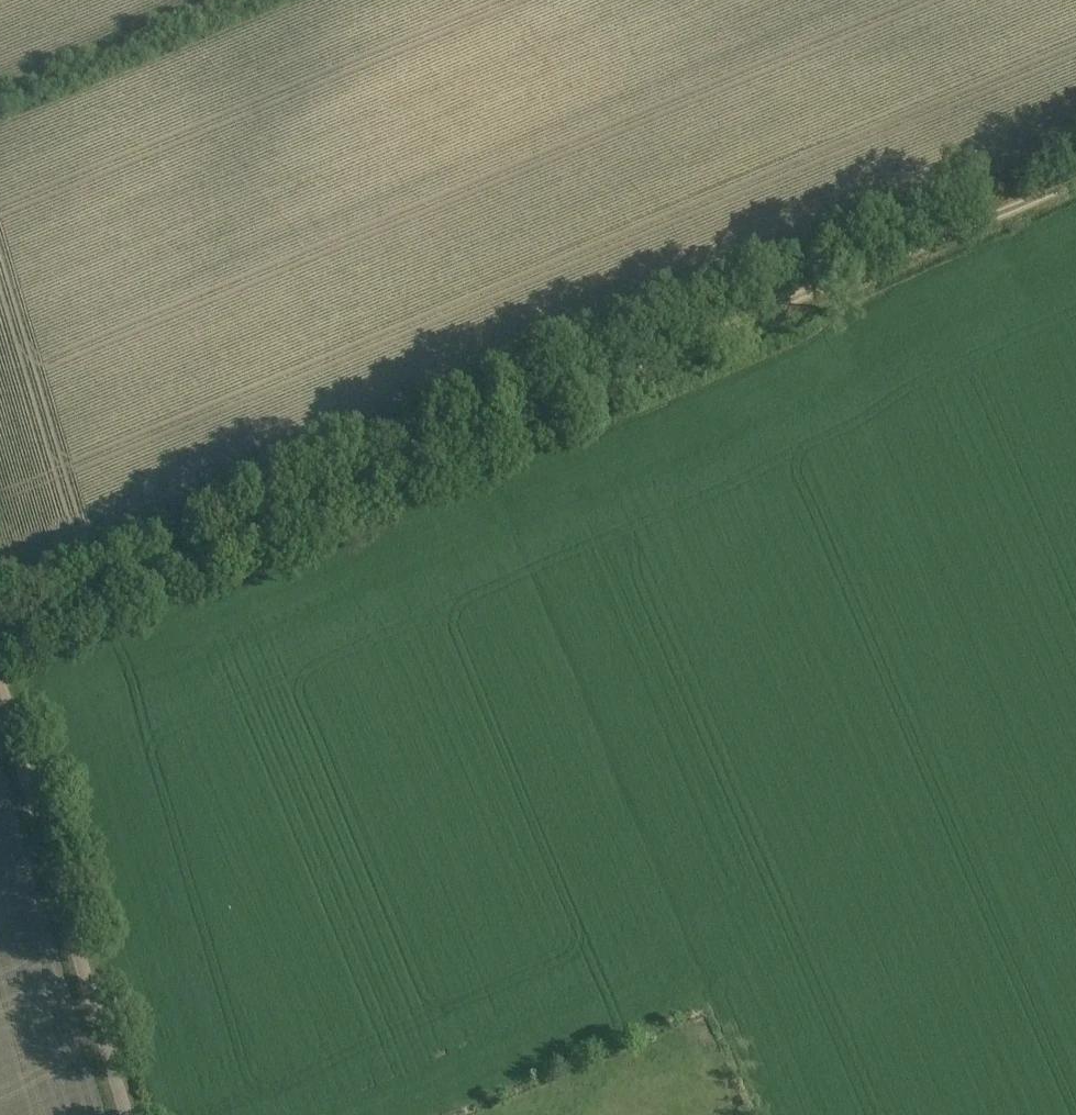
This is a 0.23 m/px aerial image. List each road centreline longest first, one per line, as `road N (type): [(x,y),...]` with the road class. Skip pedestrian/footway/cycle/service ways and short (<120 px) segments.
road 1 (track): [(0,650),(1075,182)]
road 2 (unclassified): [(124,1114),(0,694)]

